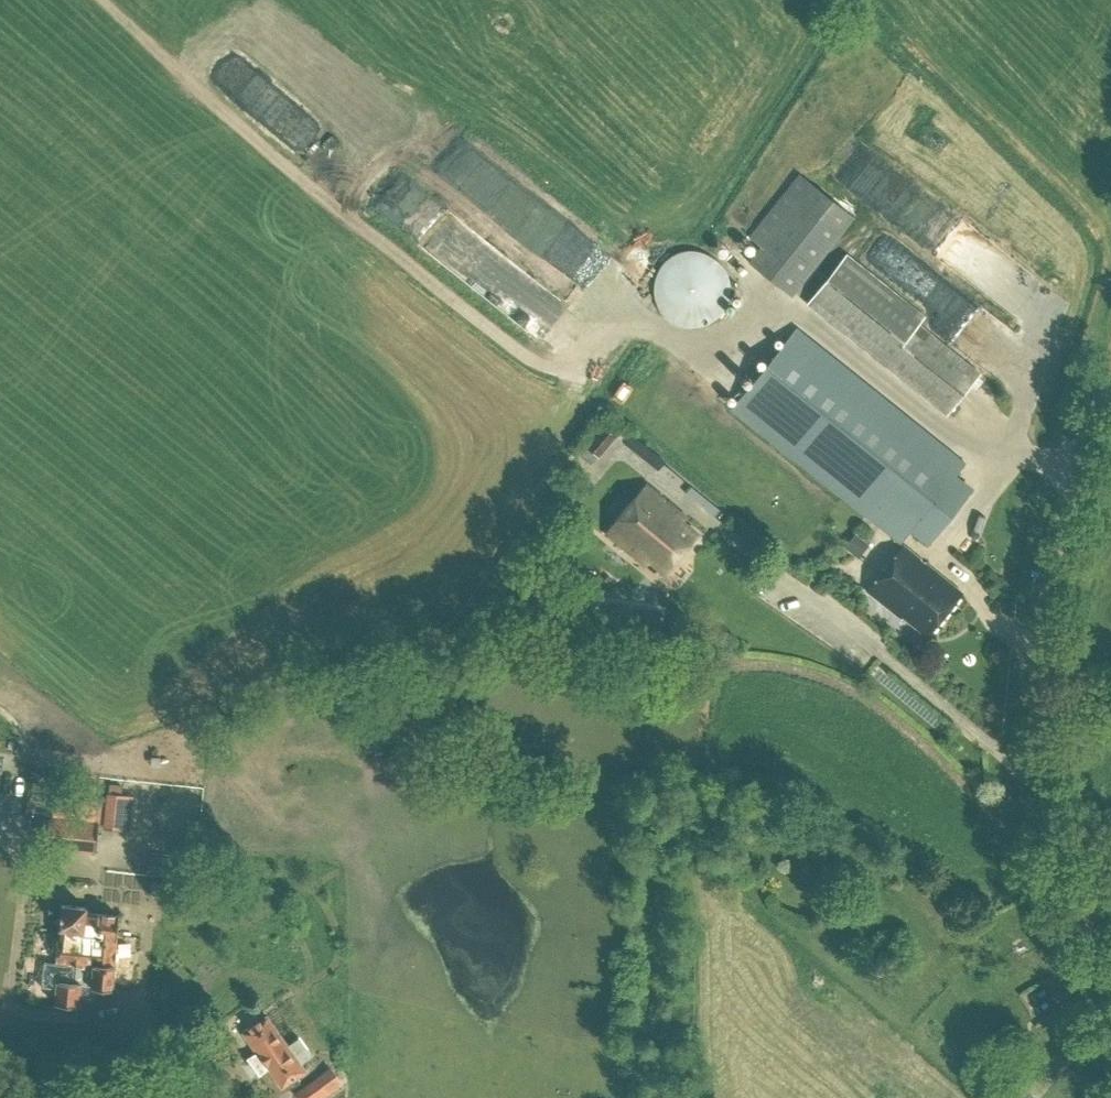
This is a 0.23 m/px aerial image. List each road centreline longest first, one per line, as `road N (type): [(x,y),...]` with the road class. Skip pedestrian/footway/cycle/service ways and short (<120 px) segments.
road 1 (unclassified): [(1110,985),(1057,842),(1041,734),(1044,636),(1064,523),(1110,369)]

